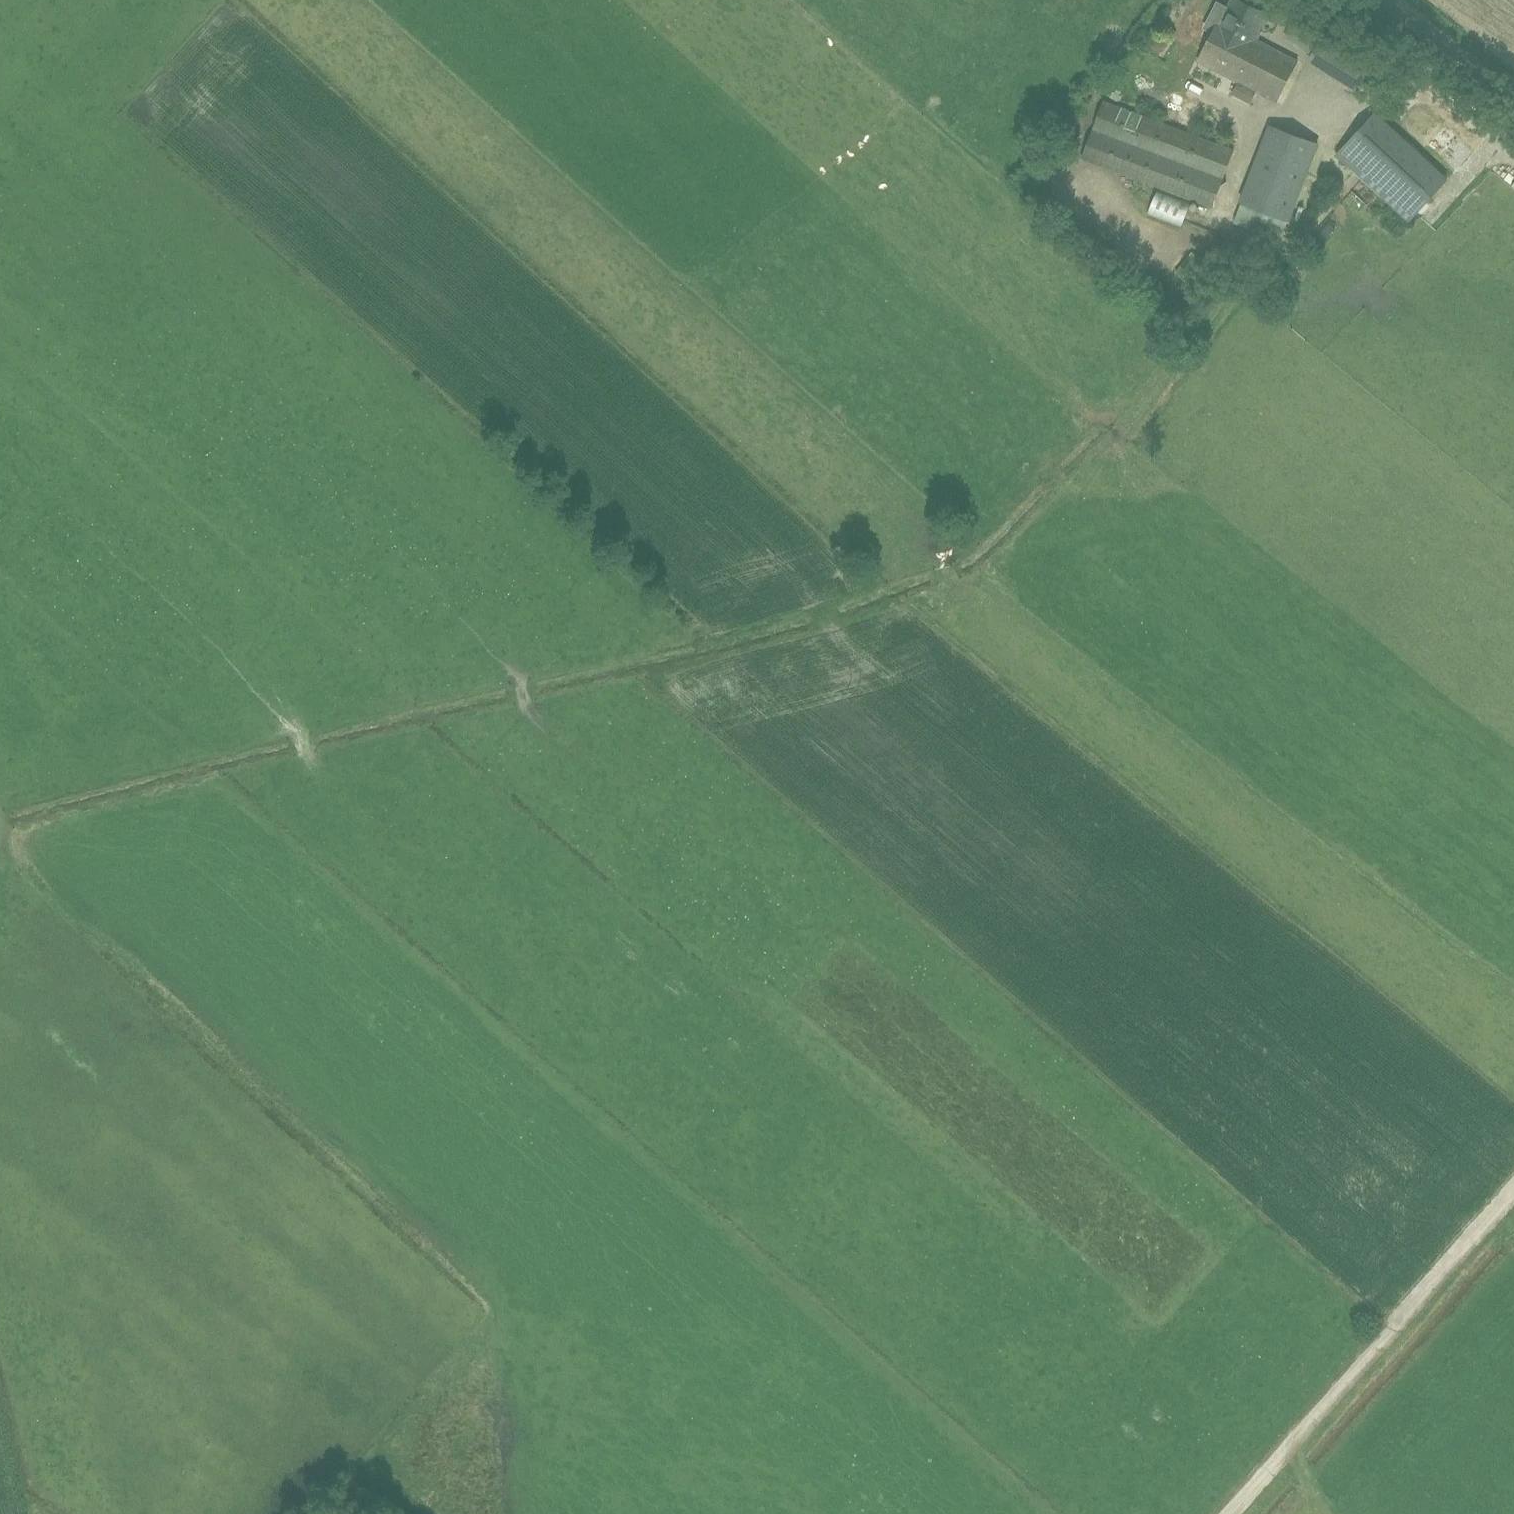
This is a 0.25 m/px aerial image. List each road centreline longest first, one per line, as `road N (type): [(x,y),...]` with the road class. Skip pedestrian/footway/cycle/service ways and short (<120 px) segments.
road 1 (unclassified): [(1513,96),(1391,0)]

